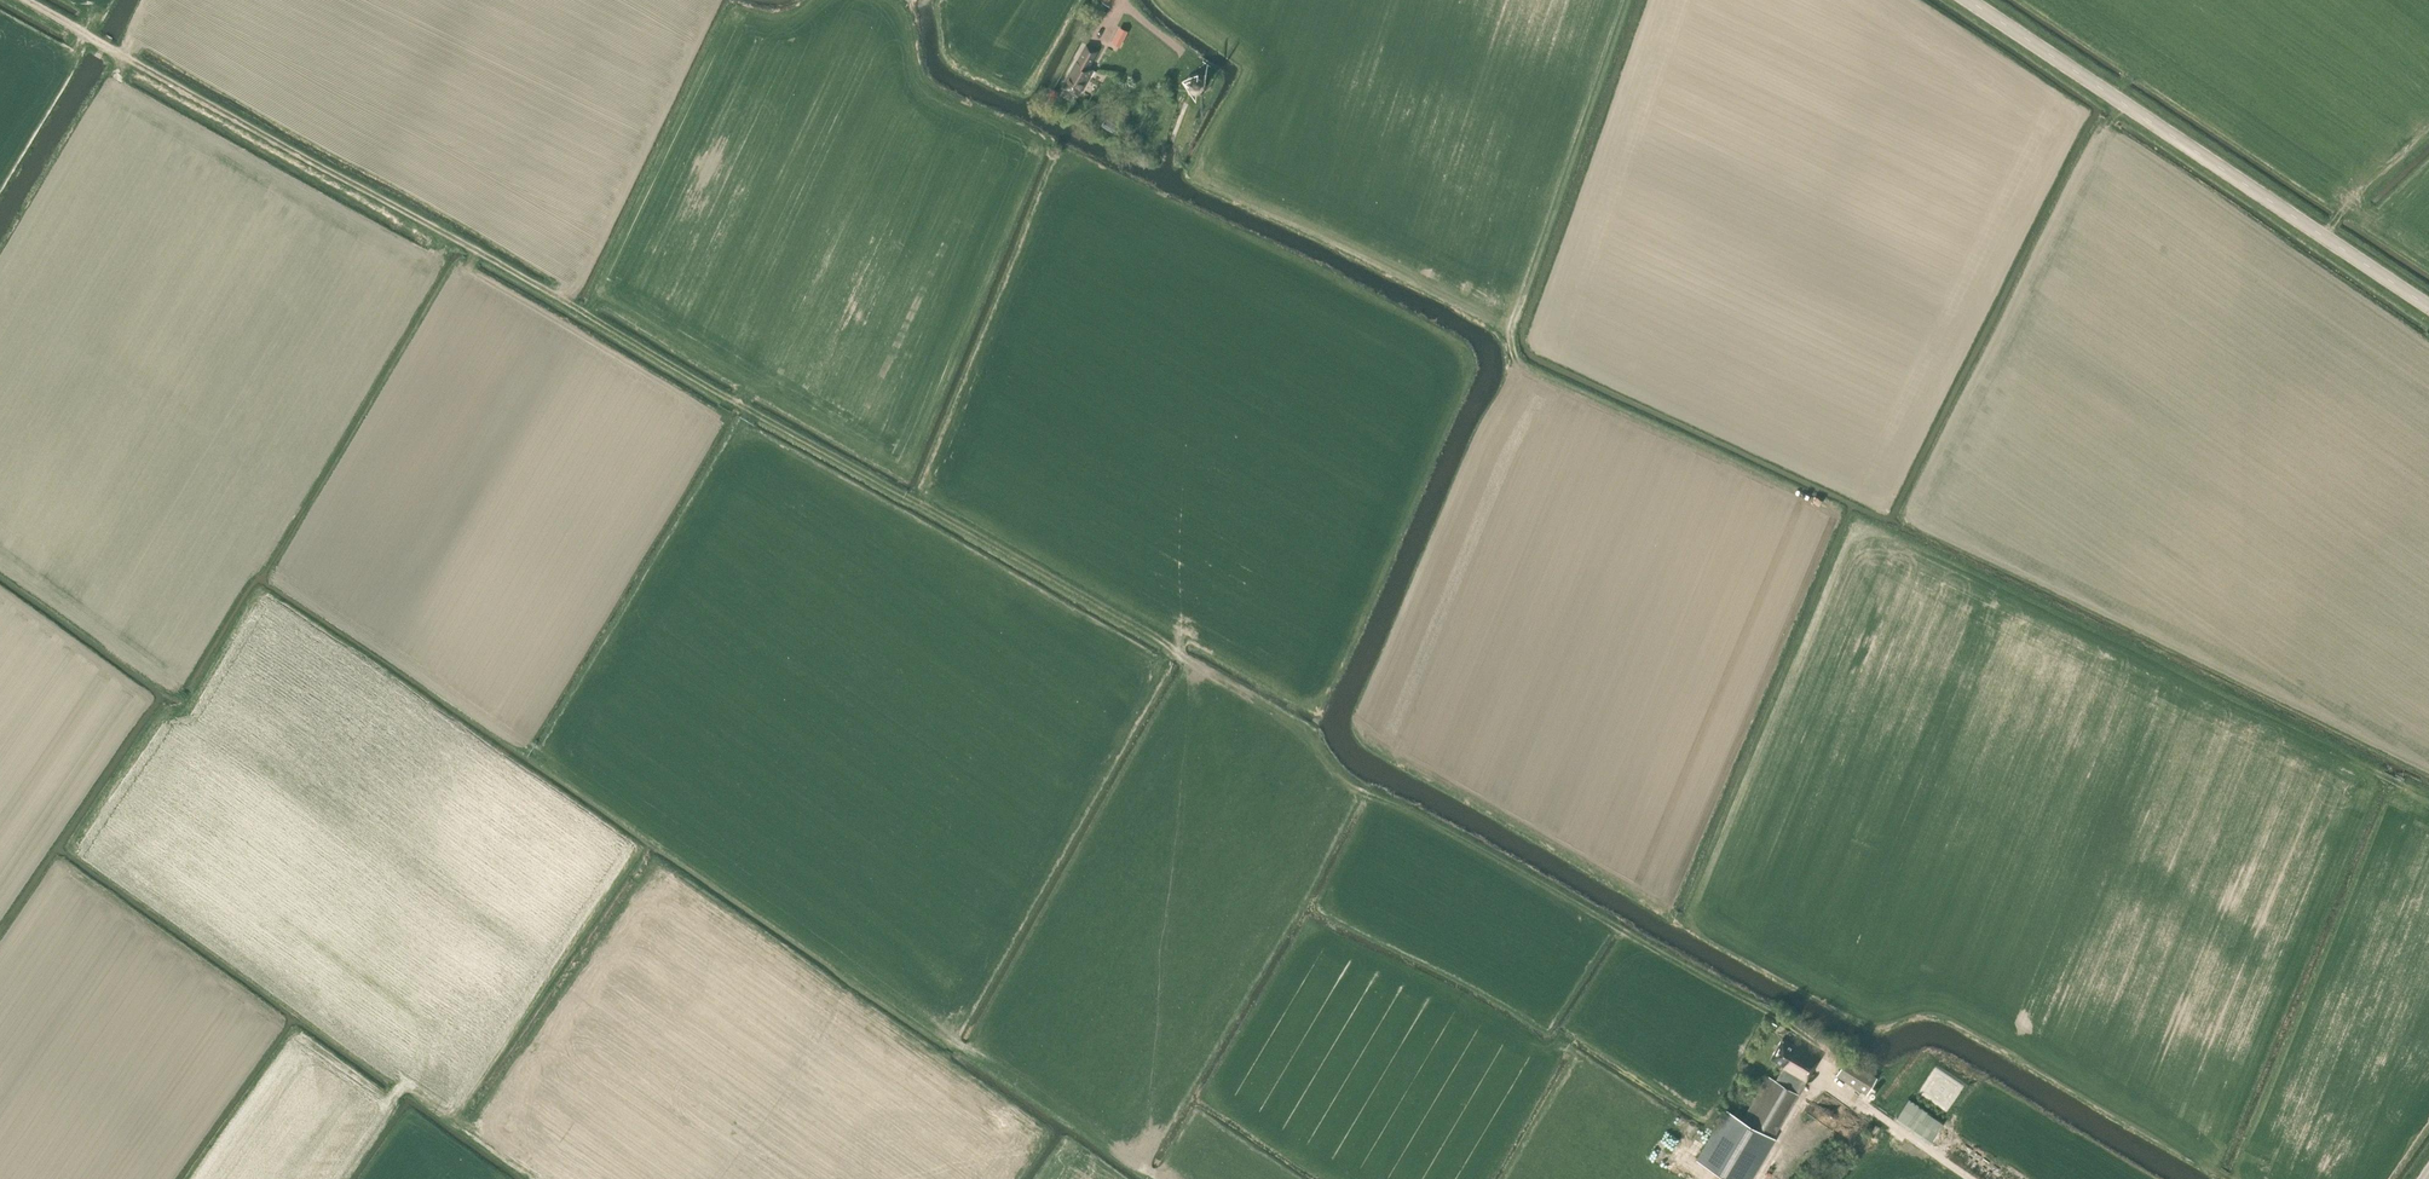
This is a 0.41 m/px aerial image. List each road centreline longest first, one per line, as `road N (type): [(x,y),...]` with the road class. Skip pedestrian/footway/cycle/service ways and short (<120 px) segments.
road 1 (track): [(26,0),(761,415)]
road 2 (tertiary): [(2428,306),(1969,0)]

